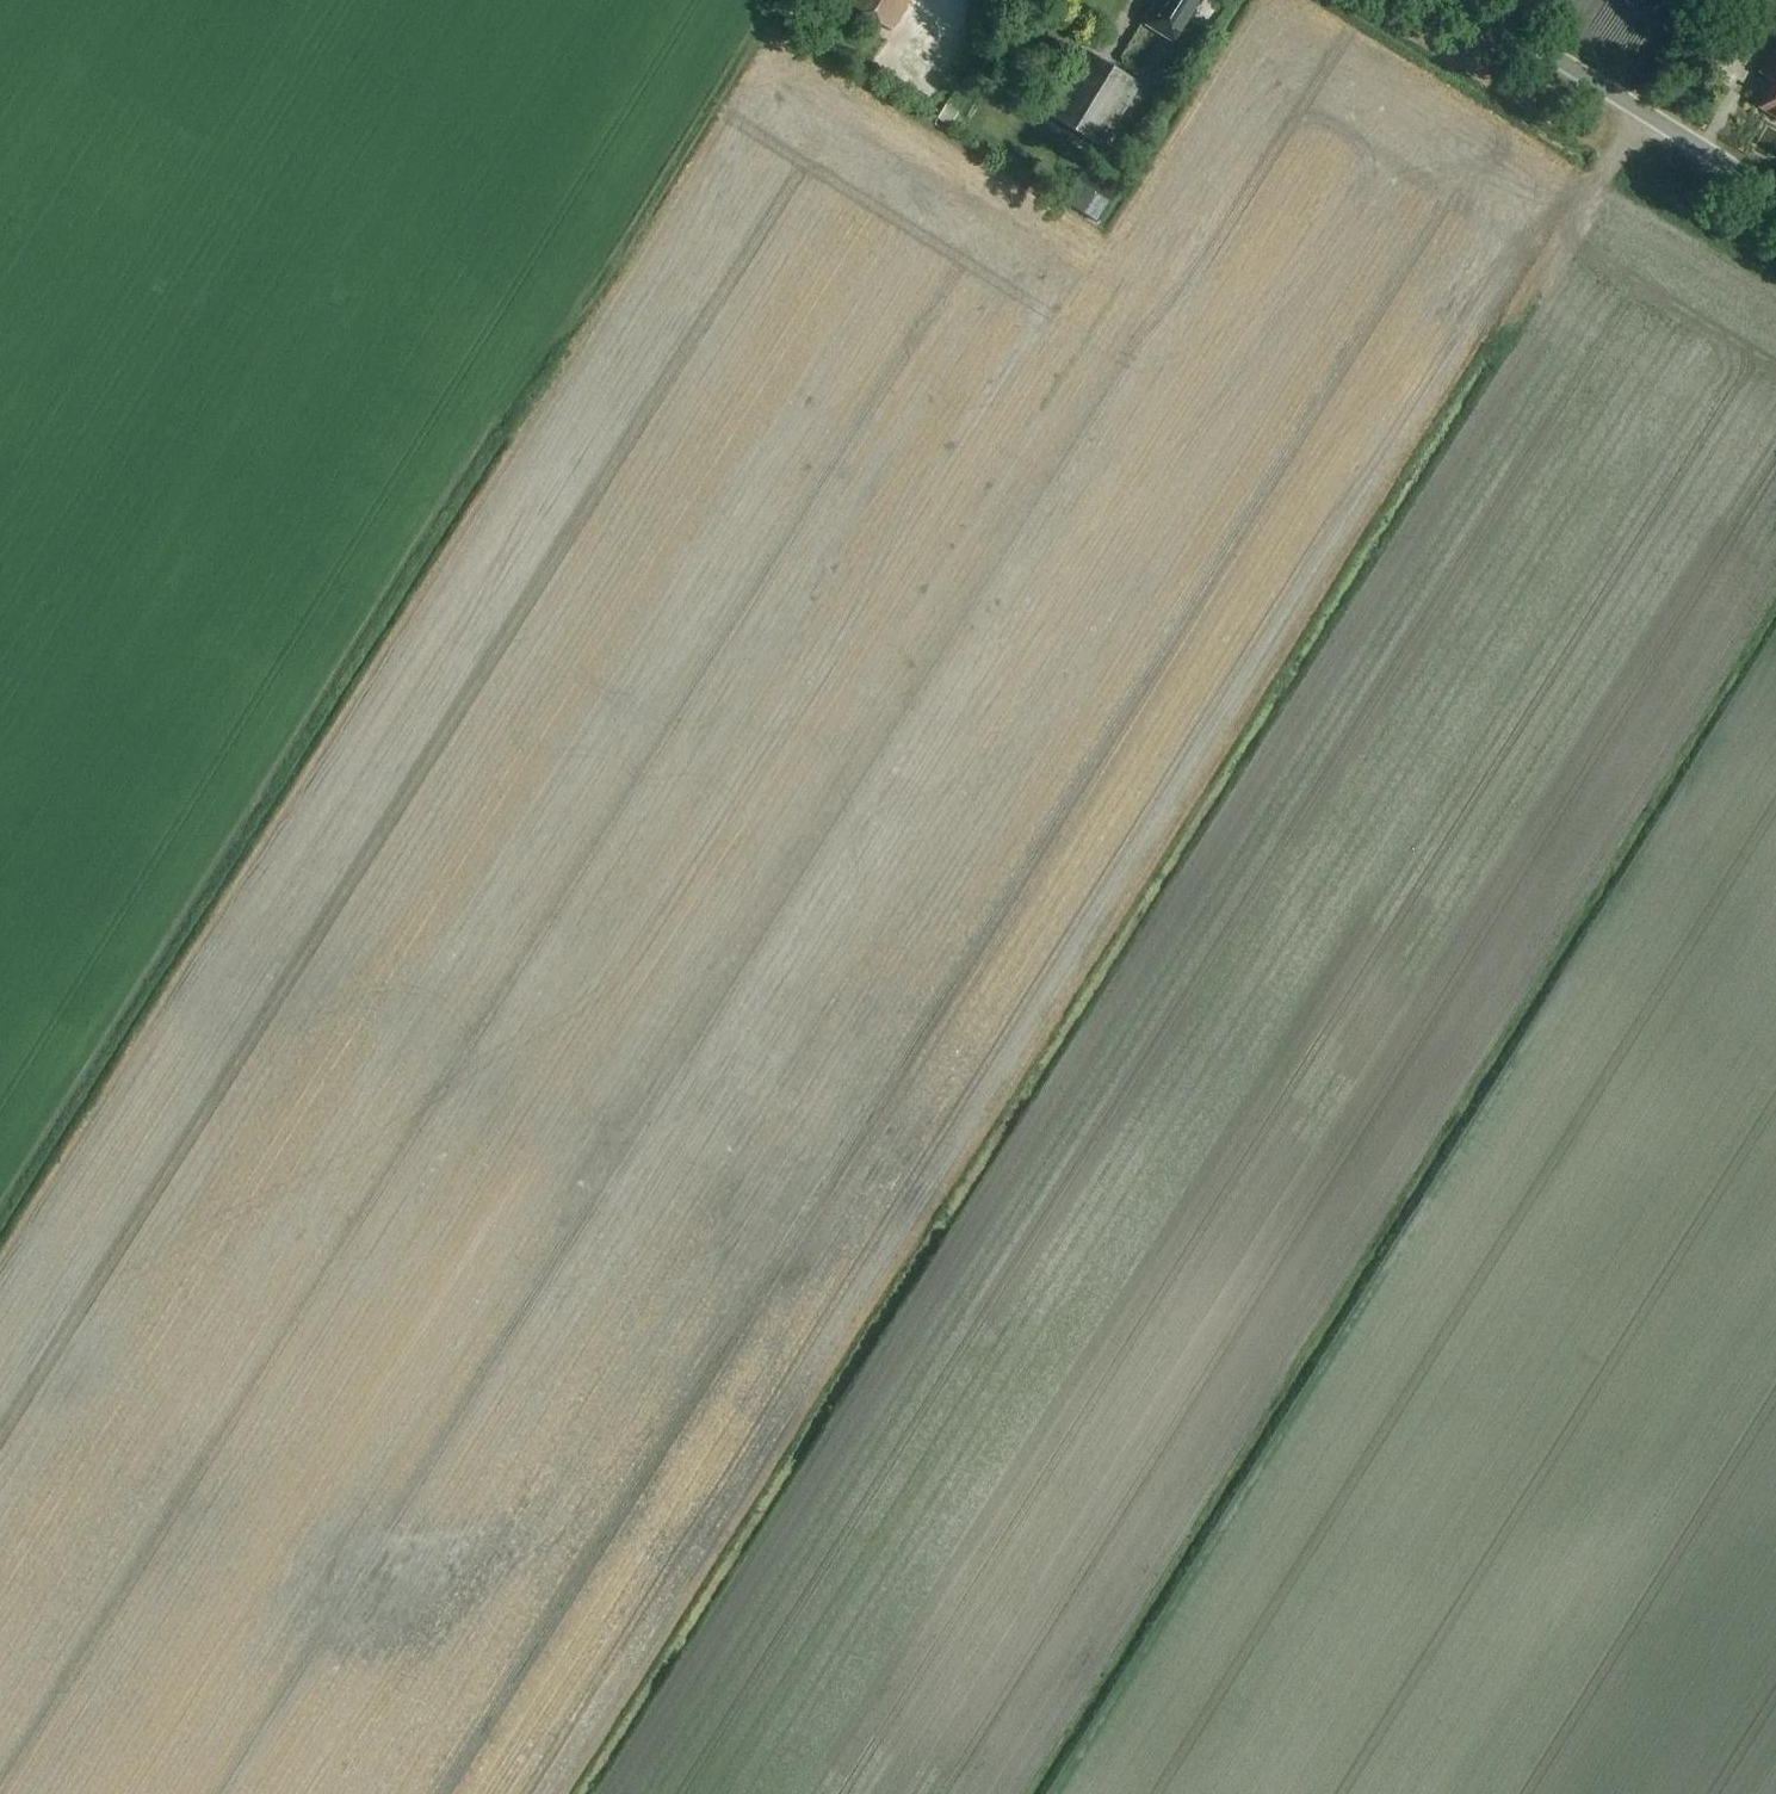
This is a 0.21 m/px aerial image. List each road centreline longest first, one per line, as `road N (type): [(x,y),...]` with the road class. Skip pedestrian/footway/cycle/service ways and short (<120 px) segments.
road 1 (unclassified): [(1775,197),(1461,0)]

